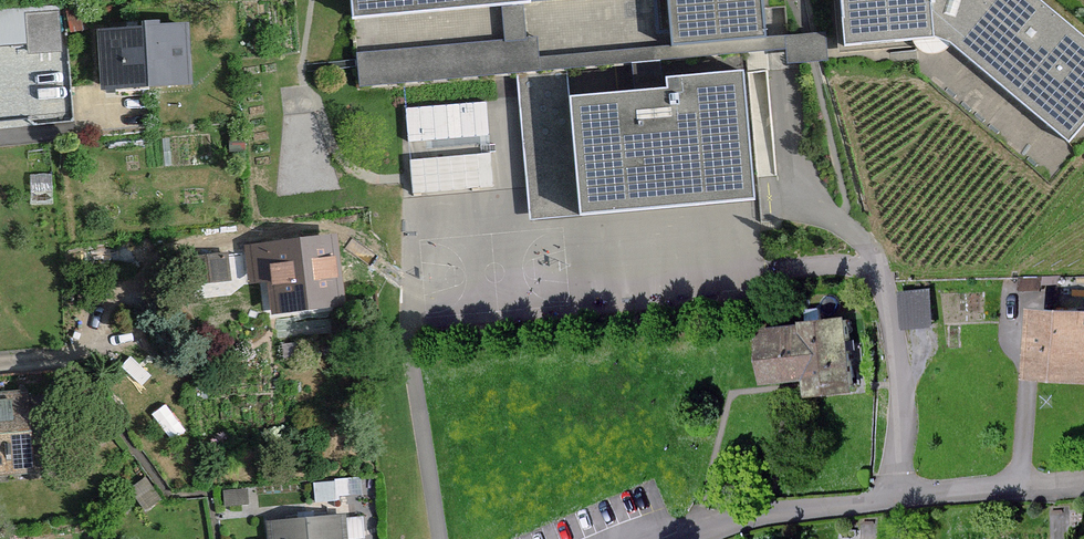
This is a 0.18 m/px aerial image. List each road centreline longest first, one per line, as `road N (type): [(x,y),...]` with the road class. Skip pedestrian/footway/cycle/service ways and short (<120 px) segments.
road 1 (residential): [(1083,484),(820,506),(692,538)]

